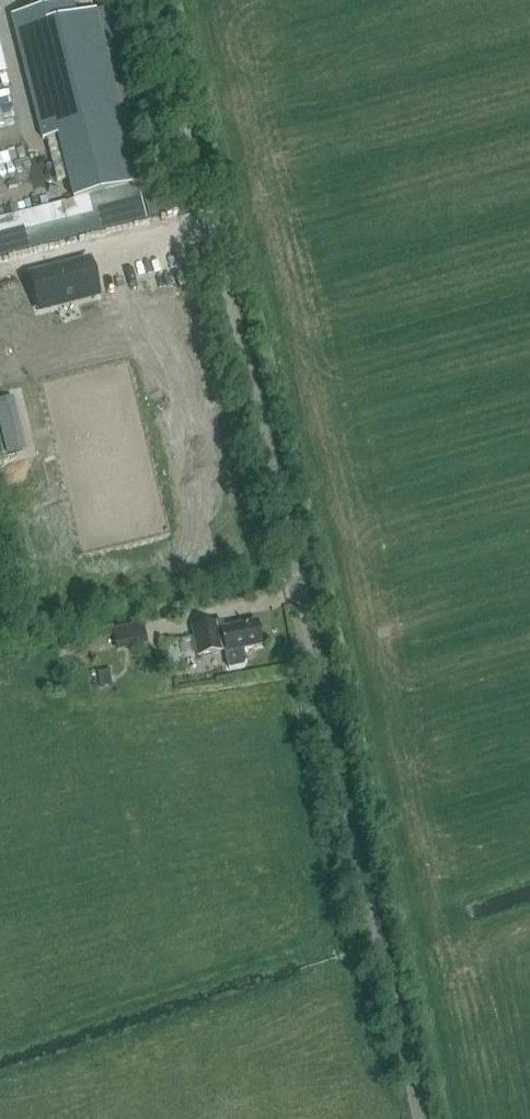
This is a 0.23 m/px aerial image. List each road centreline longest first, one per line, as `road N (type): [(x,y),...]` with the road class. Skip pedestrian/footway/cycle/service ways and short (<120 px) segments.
road 1 (unclassified): [(420,1118),(156,0)]

